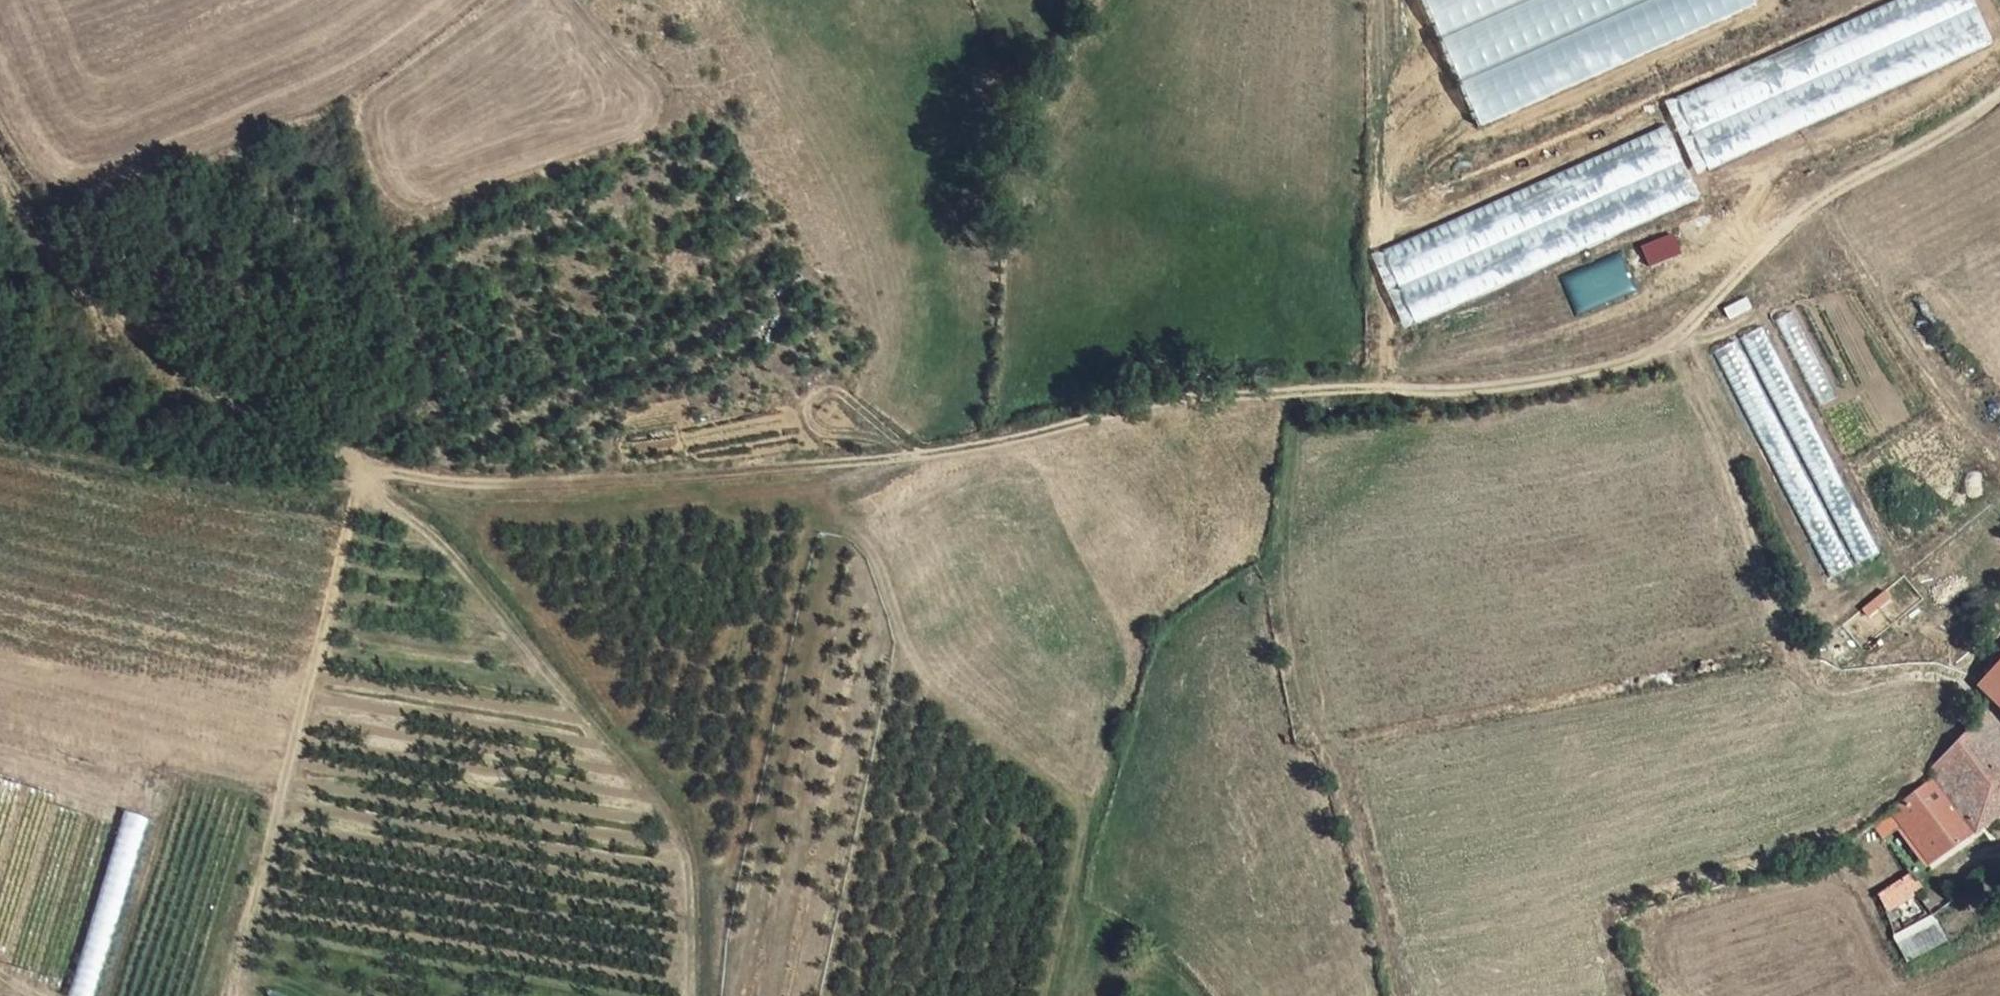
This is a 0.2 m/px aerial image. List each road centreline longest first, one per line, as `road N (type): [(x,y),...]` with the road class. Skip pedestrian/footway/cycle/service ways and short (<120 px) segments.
road 1 (track): [(1999,93),(1830,191),(1674,345),(1607,368),(1493,390),(1296,393),(1129,410),(990,452),(622,481),(358,475),(161,363),(67,275),(0,159)]
road 2 (track): [(686,995),(680,834),(479,585),(358,475),(229,995)]
road 3 (track): [(1296,393),(1279,556),(1185,647),(1102,896)]
road 4 (track): [(1279,556),(1310,737),(1343,782),(1390,995)]

